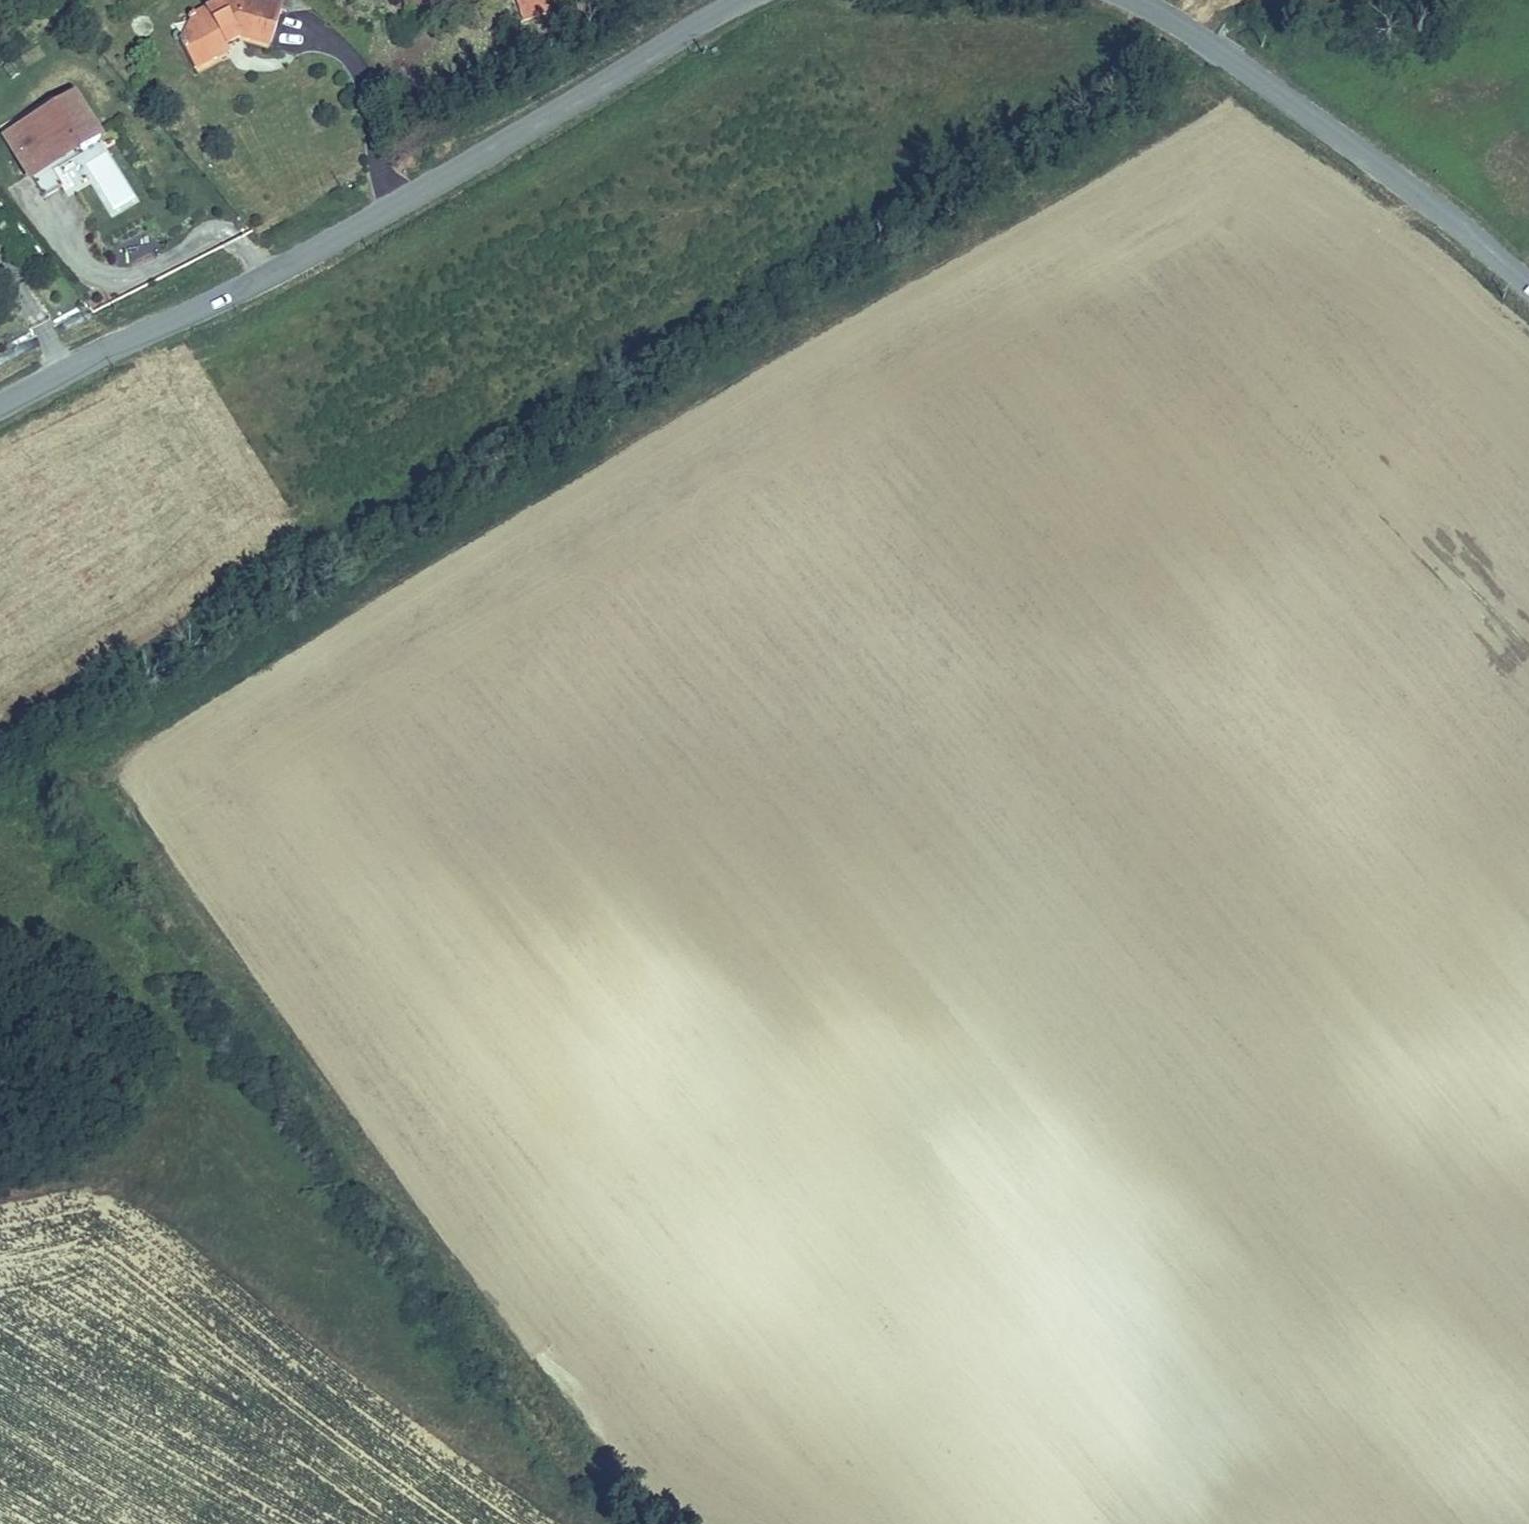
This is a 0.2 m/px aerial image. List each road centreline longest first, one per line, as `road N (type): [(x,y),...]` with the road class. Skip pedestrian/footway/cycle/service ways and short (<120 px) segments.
road 1 (tertiary): [(750,0),(274,269),(0,409)]
road 2 (tertiary): [(1528,282),(1445,206),(1235,58),(1133,0)]

